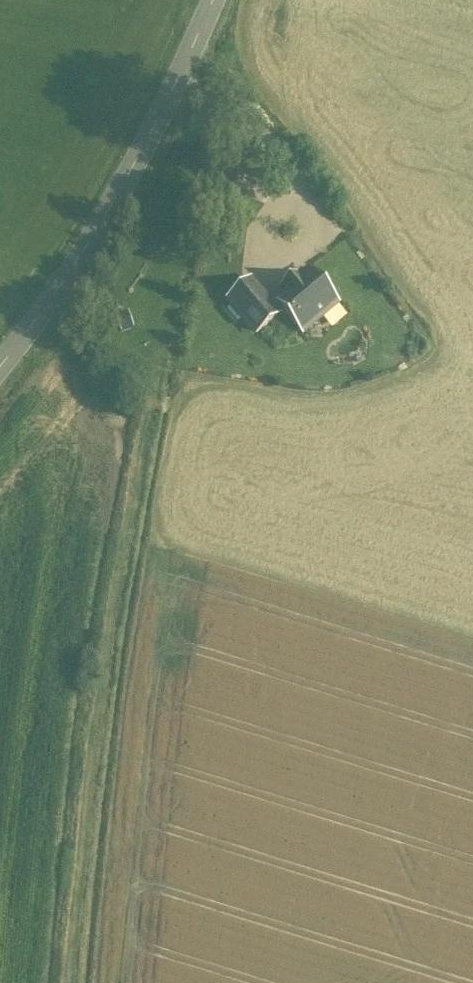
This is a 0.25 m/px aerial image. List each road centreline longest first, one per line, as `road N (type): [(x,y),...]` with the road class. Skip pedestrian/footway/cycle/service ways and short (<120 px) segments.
road 1 (tertiary): [(212,0),(93,234),(0,366)]

